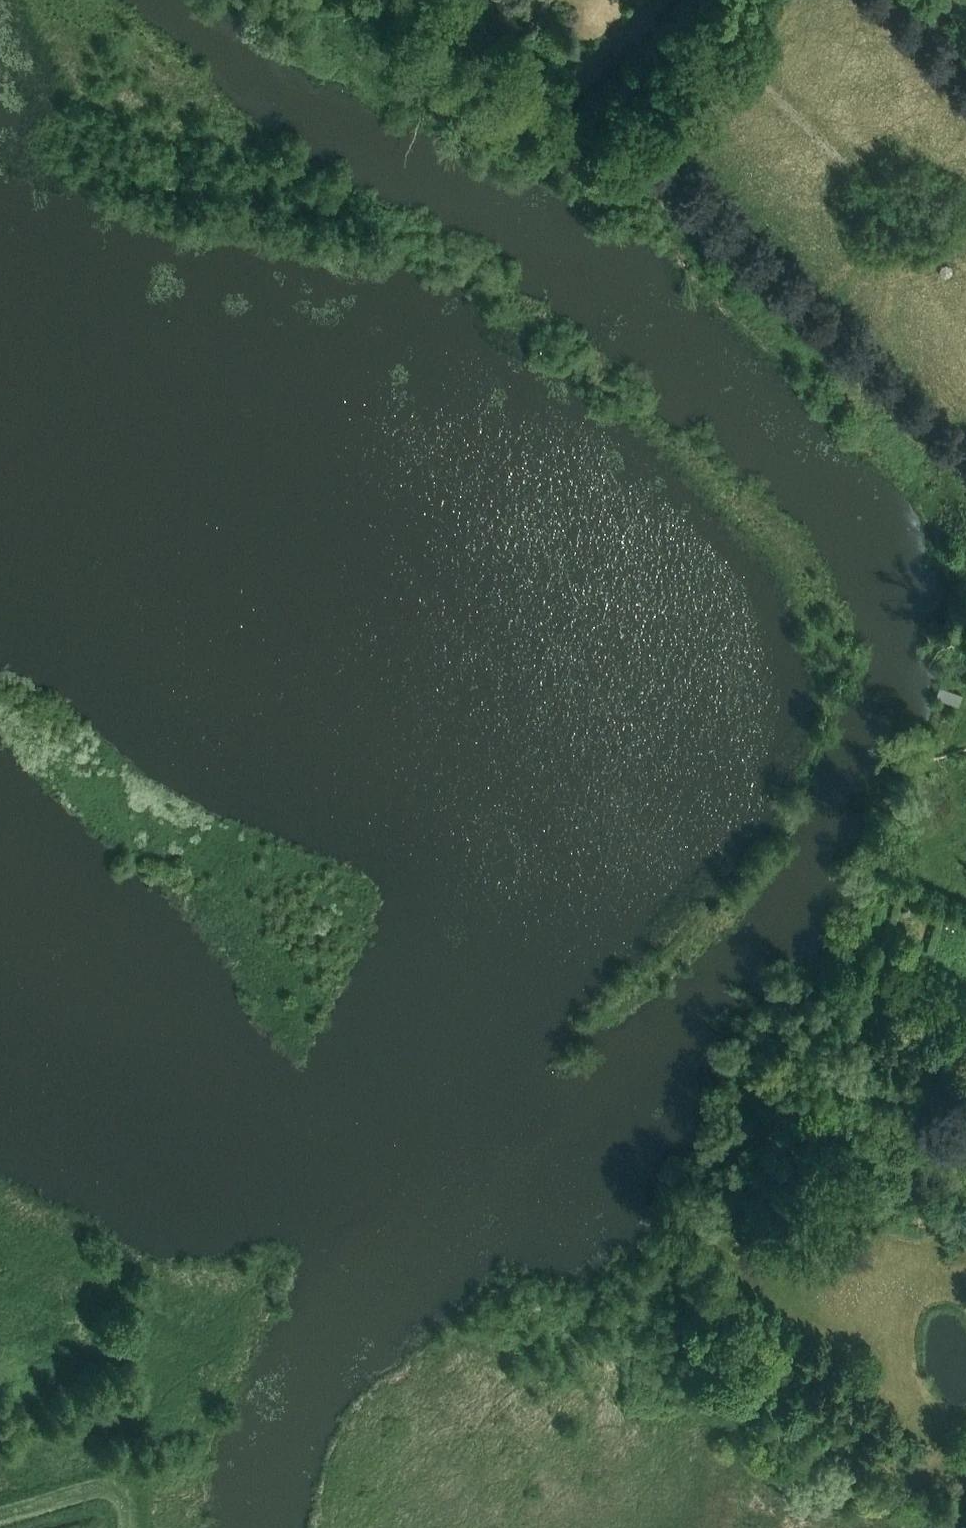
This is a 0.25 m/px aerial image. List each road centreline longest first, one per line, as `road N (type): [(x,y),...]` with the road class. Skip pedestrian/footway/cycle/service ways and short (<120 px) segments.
road 1 (track): [(965,904),(902,881),(965,724)]

